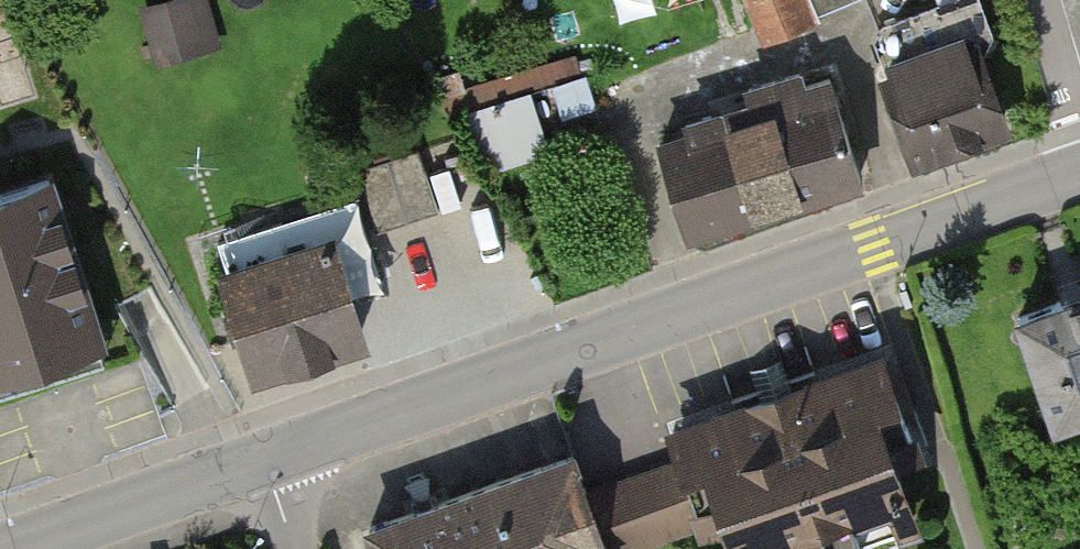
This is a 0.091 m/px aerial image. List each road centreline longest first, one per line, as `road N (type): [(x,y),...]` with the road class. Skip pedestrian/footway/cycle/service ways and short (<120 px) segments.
road 1 (residential): [(264,461),(1079,173)]
road 2 (residential): [(0,548),(264,461)]
road 3 (residential): [(1044,0),(1079,124)]

